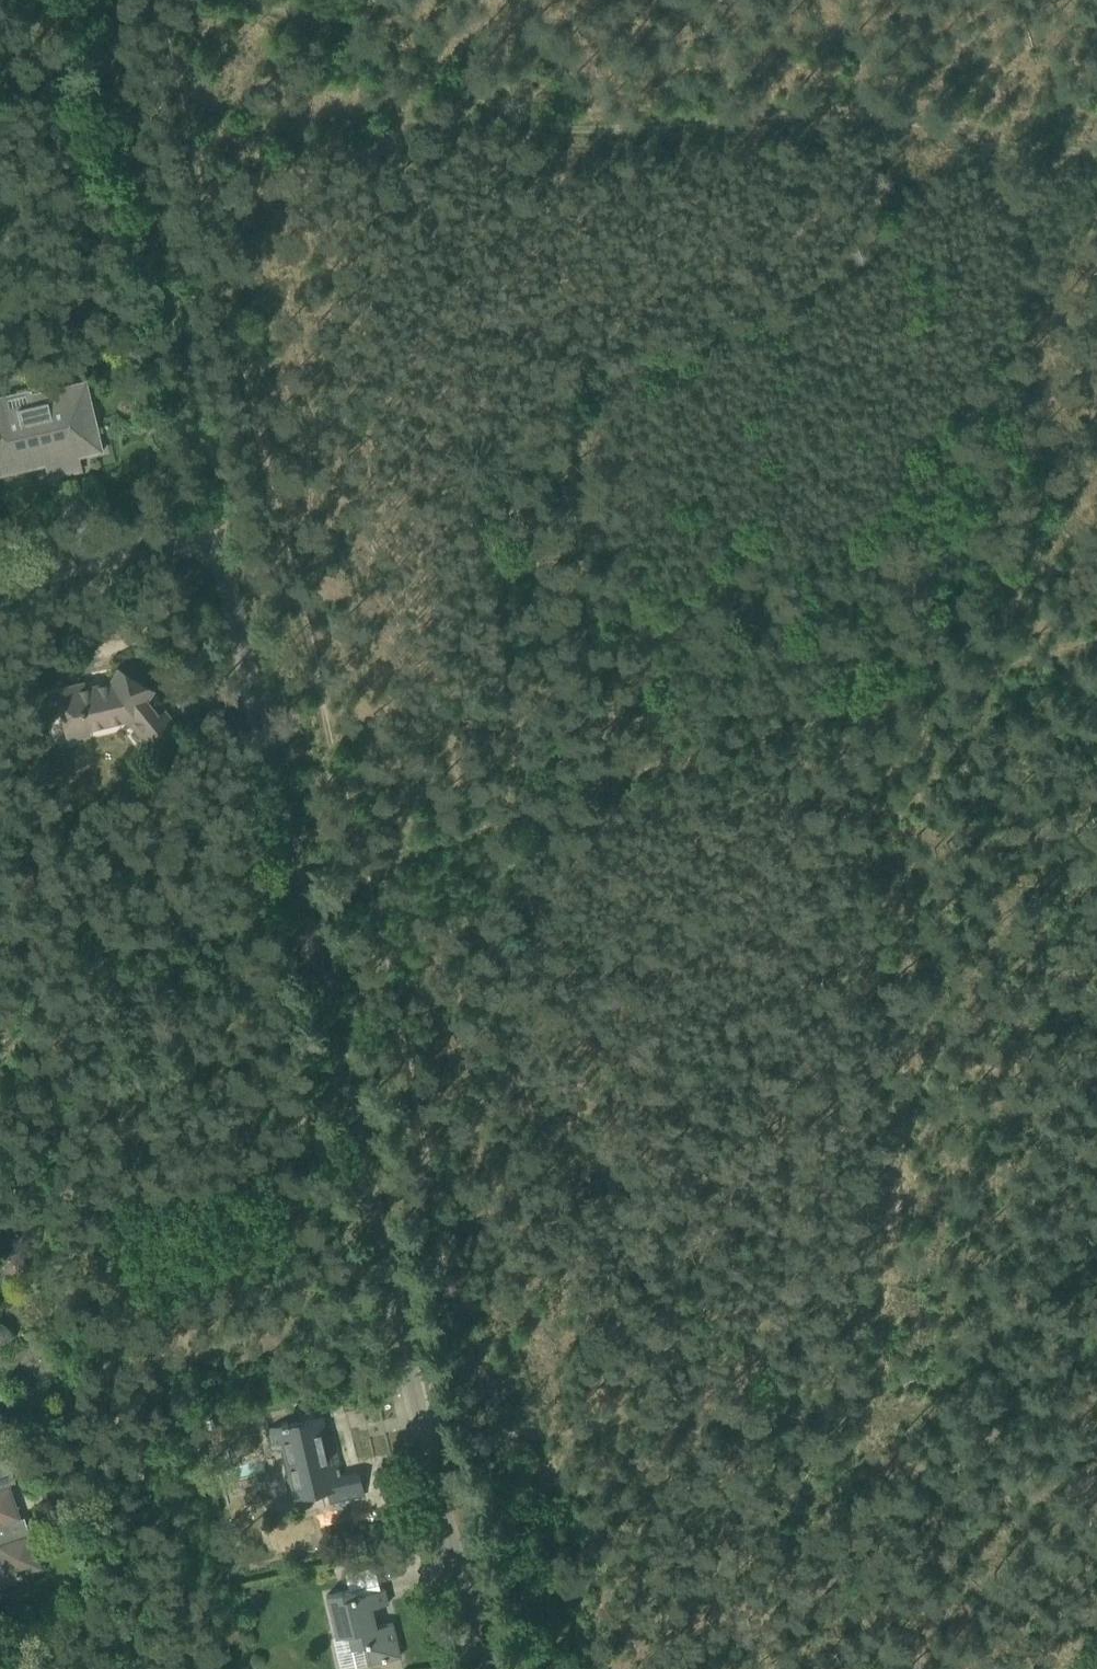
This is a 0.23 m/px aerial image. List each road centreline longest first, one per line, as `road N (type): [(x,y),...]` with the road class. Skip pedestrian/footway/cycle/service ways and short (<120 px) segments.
road 1 (unclassified): [(473,1668),(218,546)]
road 2 (unclassified): [(0,595),(218,546)]

